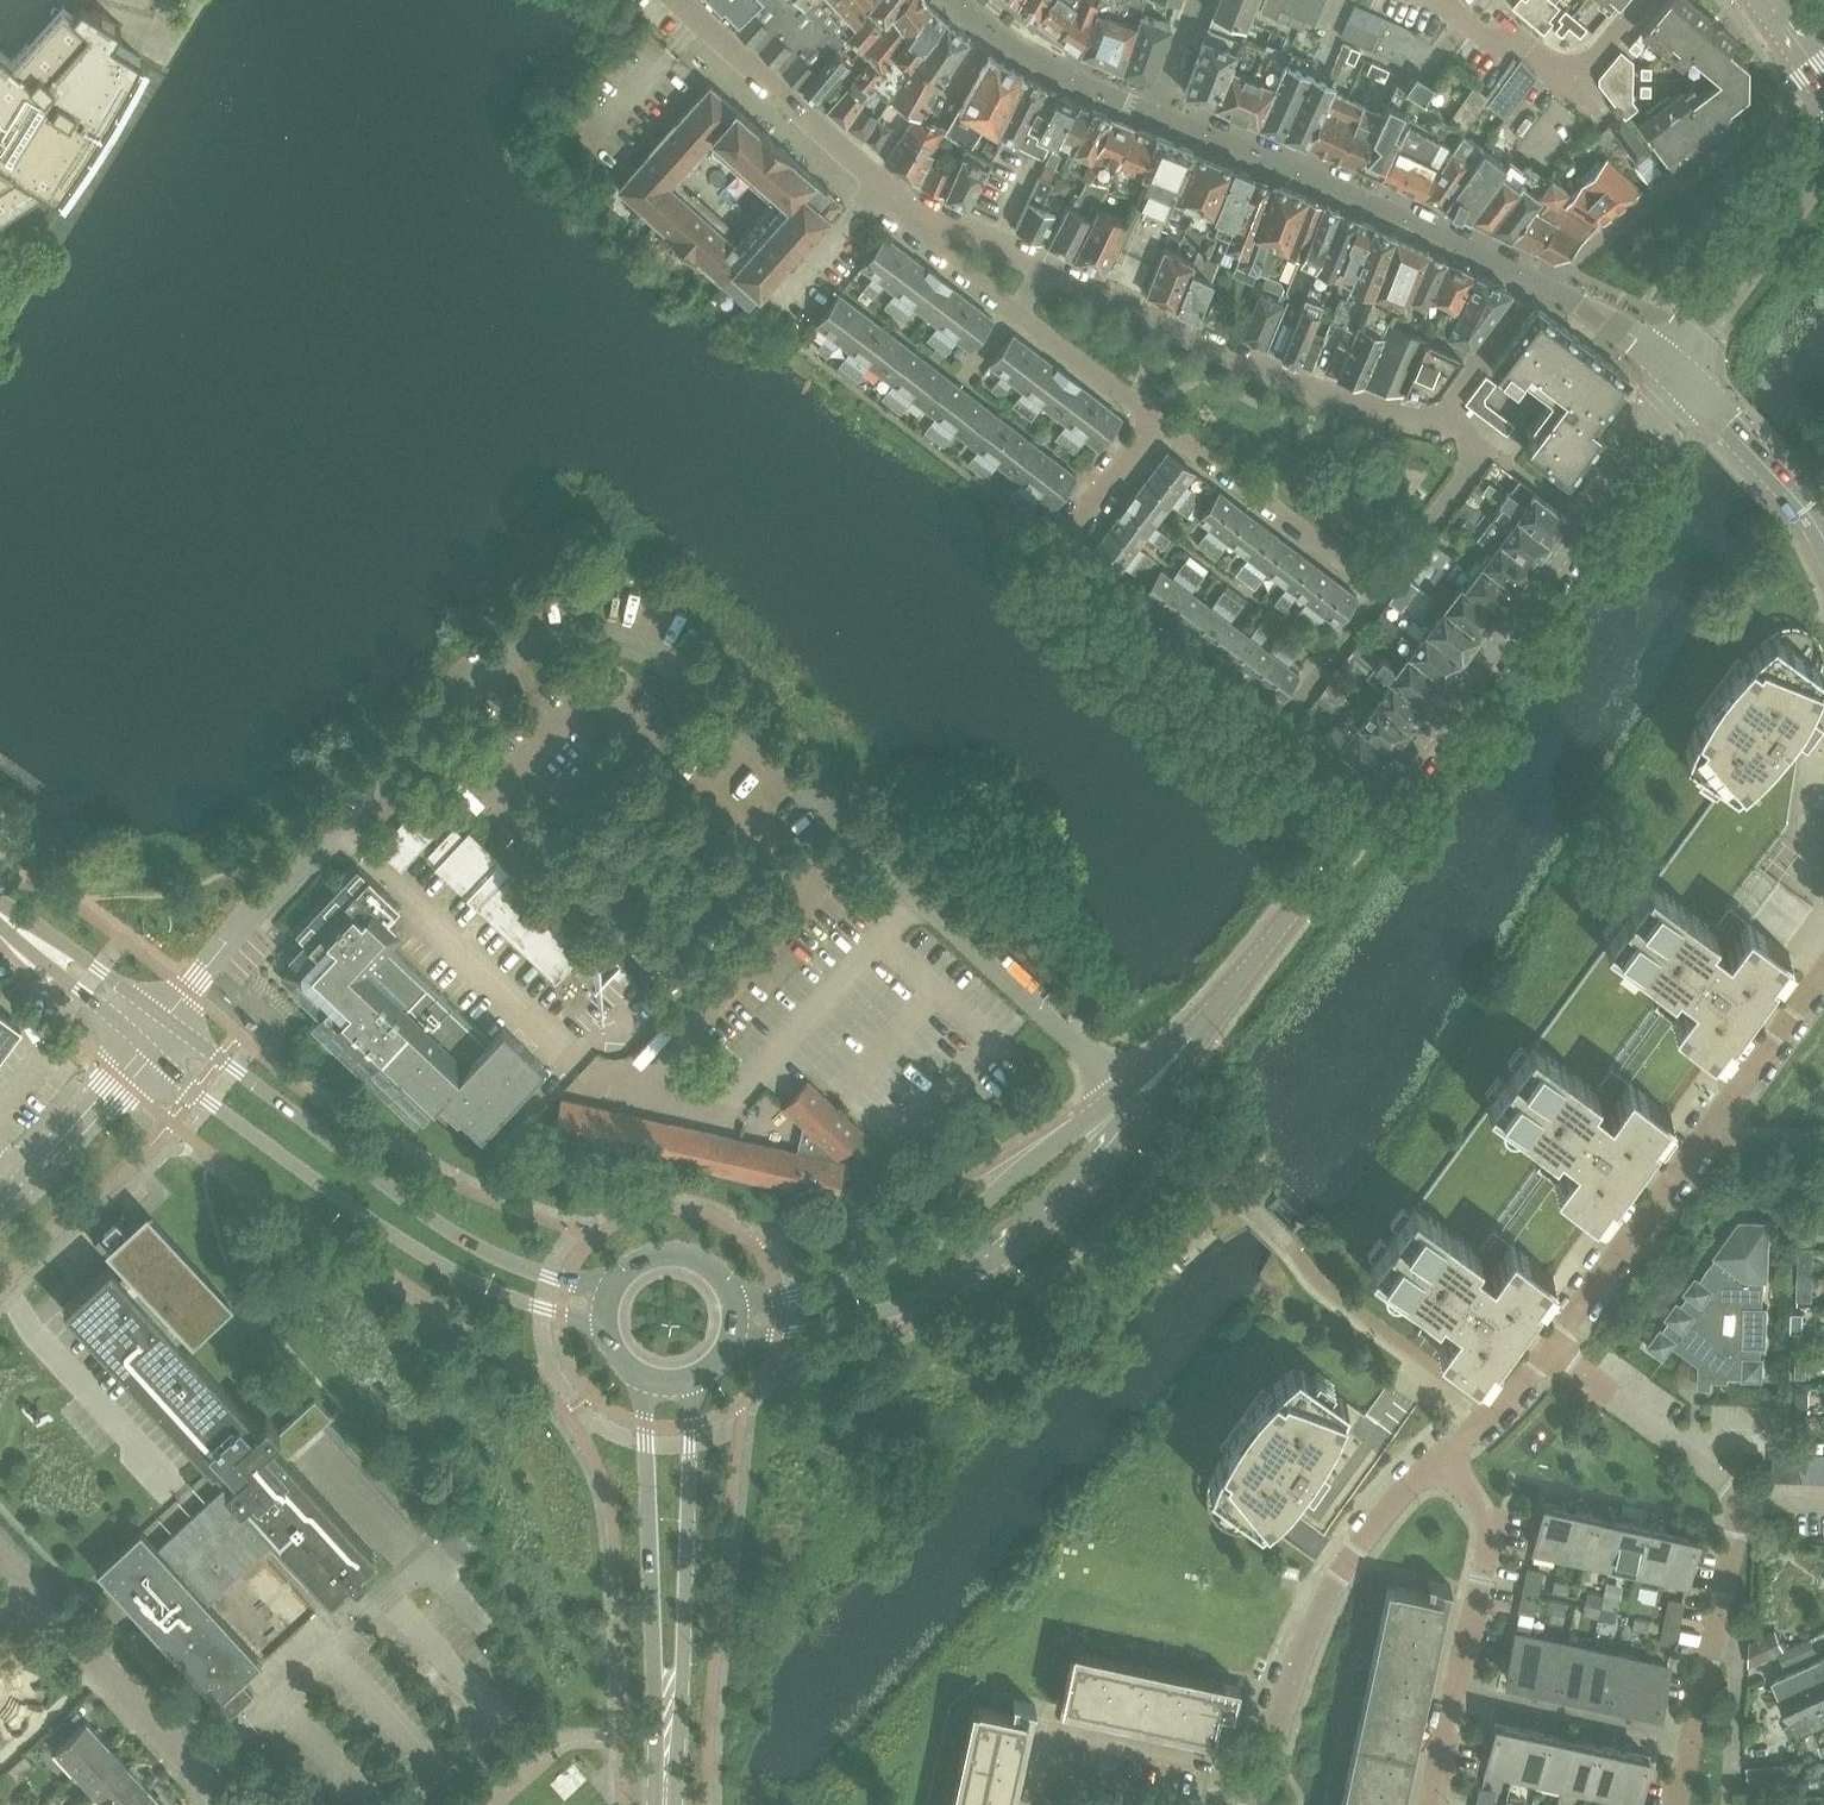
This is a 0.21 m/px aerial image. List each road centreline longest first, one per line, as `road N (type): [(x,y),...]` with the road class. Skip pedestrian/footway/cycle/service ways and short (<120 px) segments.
road 1 (residential): [(1146,1094),(627,643),(597,639),(512,664),(421,734),(164,1021)]
road 2 (tertiary): [(146,1048),(195,1093),(427,1256),(522,1301),(608,1324)]
road 3 (tertiary): [(614,1290),(514,1264),(433,1221),(164,1021)]
road 4 (tertiary): [(1378,800),(1594,513),(1678,375)]
road 5 (tertiary): [(732,1335),(820,1329),(949,1285),(1018,1244),(1146,1094)]
road 6 (tertiary): [(1146,1094),(1064,1138),(947,1236),(906,1258),(780,1300),(731,1299)]
road 7 (residential): [(1551,1350),(1823,970)]
road 8 (residential): [(1285,727),(1078,573),(1062,546),(1156,422)]
road 9 (residential): [(1444,418),(1316,396),(1044,269)]
road 10 (residential): [(1535,279),(1161,112)]
road 11 (tertiary): [(1146,1094),(1378,800)]
road 12 (residential): [(1261,1775),(1291,1677),(1347,1564),(1442,1455)]
road 13 (tertiary): [(668,1737),(683,1653),(692,1378)]
road 14 (tertiary): [(653,1379),(654,1652),(668,1737)]
road 15 (residential): [(930,224),(678,0)]
road 16 (residential): [(0,1557),(229,1804)]
road 17 (residential): [(1040,1804),(1057,1732),(1261,1775)]
road 18 (residential): [(1156,422),(1382,589)]
road 19 (tertiary): [(1678,375),(1707,317),(1823,157)]
road 20 (residential): [(1458,1687),(1489,1535),(1480,1506),(1442,1455)]
road 21 (residential): [(1691,1739),(1747,1499)]
road 22 (residential): [(1747,1499),(1551,1350)]
road 23 (residential): [(1691,1739),(1458,1687)]
road 24 (residential): [(1161,112),(1072,74),(971,0)]
road 25 (residential): [(0,1215),(146,1048)]
road 26 (residential): [(1823,539),(1792,493),(1678,375)]
road 27 (residential): [(1382,589),(1480,453),(1444,418)]
road 28 (tertiary): [(0,914),(146,1048)]
road 29 (tertiary): [(164,1021),(0,911)]
road 30 (residential): [(1019,314),(1156,422)]
road 31 (residential): [(1678,375),(1638,339),(1535,279)]
road 32 (residential): [(1382,589),(1285,727)]
road 33 (residential): [(1444,418),(1535,279)]
road 34 (residential): [(1442,1455),(1551,1350)]
road 35 (tertiary): [(731,1299),(710,1269),(676,1255),(640,1263),(614,1290)]
road 36 (residential): [(1552,67),(1527,47),(1483,36),(1438,0)]
road 37 (residential): [(930,224),(953,264),(1019,314)]
road 38 (residential): [(1552,67),(1588,68),(1646,0)]
road 39 (residential): [(1044,269),(930,224)]
road 40 (residential): [(1432,1804),(1458,1687)]

